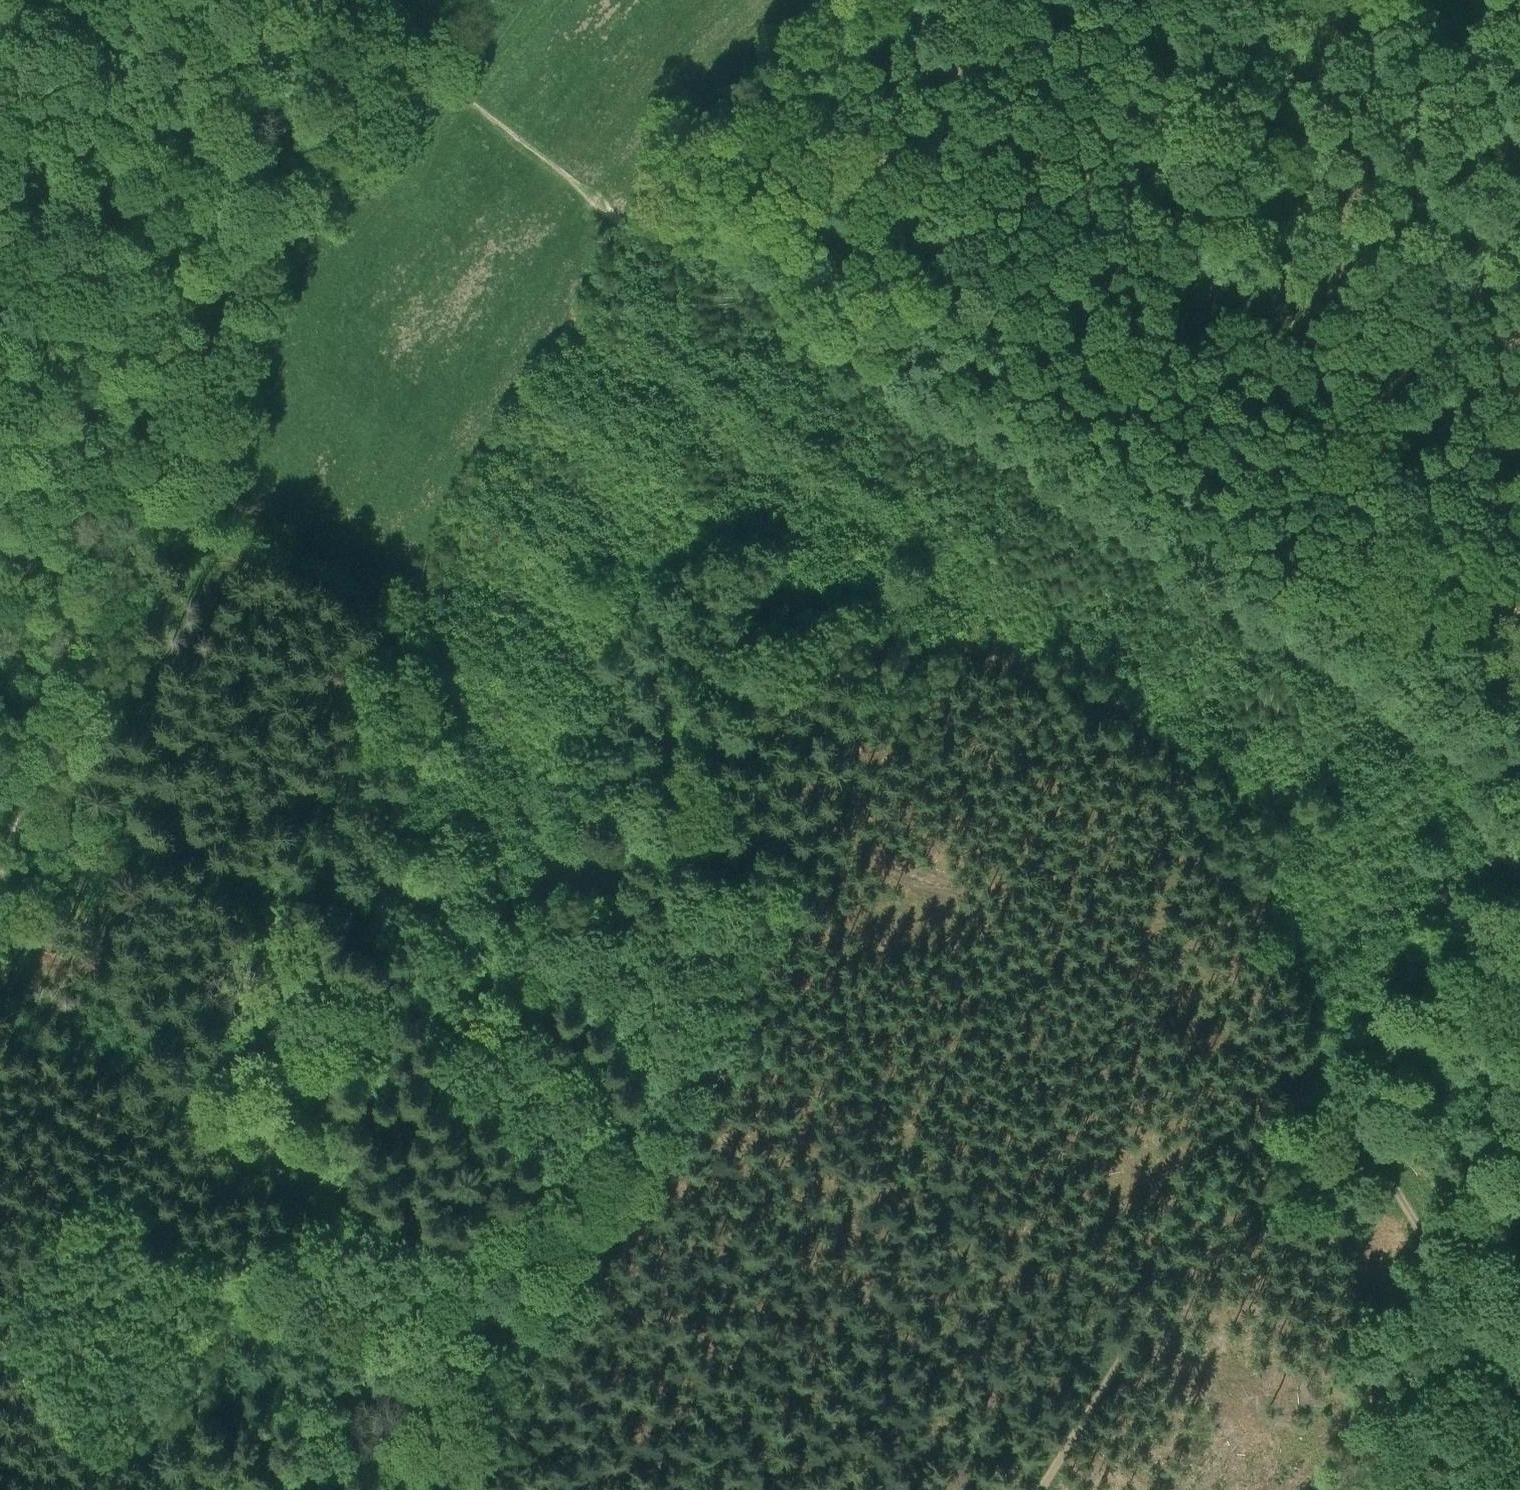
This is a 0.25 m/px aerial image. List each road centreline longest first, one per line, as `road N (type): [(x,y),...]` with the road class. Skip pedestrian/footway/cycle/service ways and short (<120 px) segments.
road 1 (track): [(287,223),(254,264),(153,481),(62,648),(28,753),(0,902)]
road 2 (track): [(1039,1489),(1254,1124),(1292,1095),(1319,1090)]
road 3 (track): [(1519,1375),(1355,1116),(1319,1090)]

